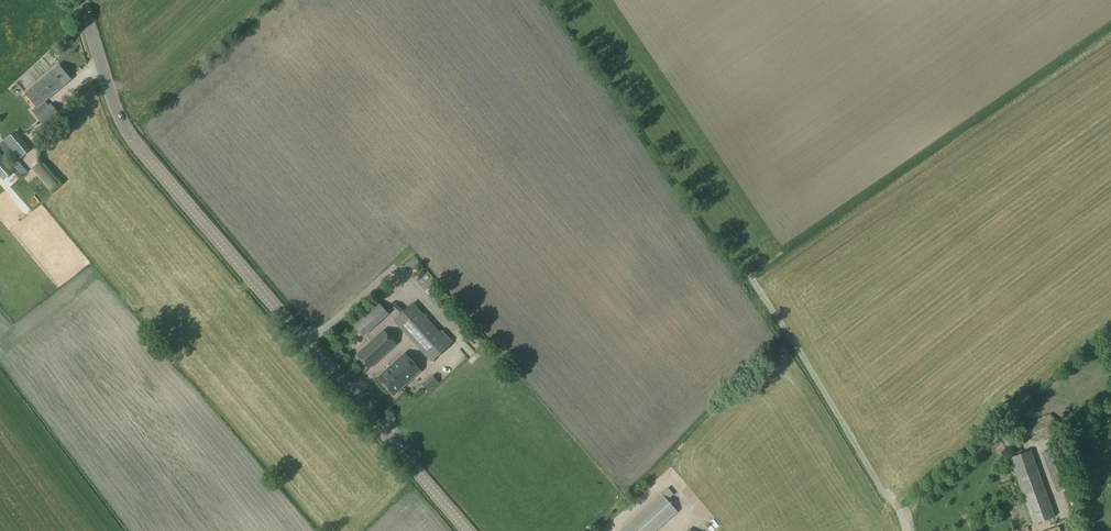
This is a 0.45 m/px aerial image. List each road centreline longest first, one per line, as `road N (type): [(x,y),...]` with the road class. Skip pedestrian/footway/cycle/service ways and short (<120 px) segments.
road 1 (tertiary): [(468,530),(144,155),(112,101),(80,0)]
road 2 (track): [(905,530),(898,512),(1017,417)]

